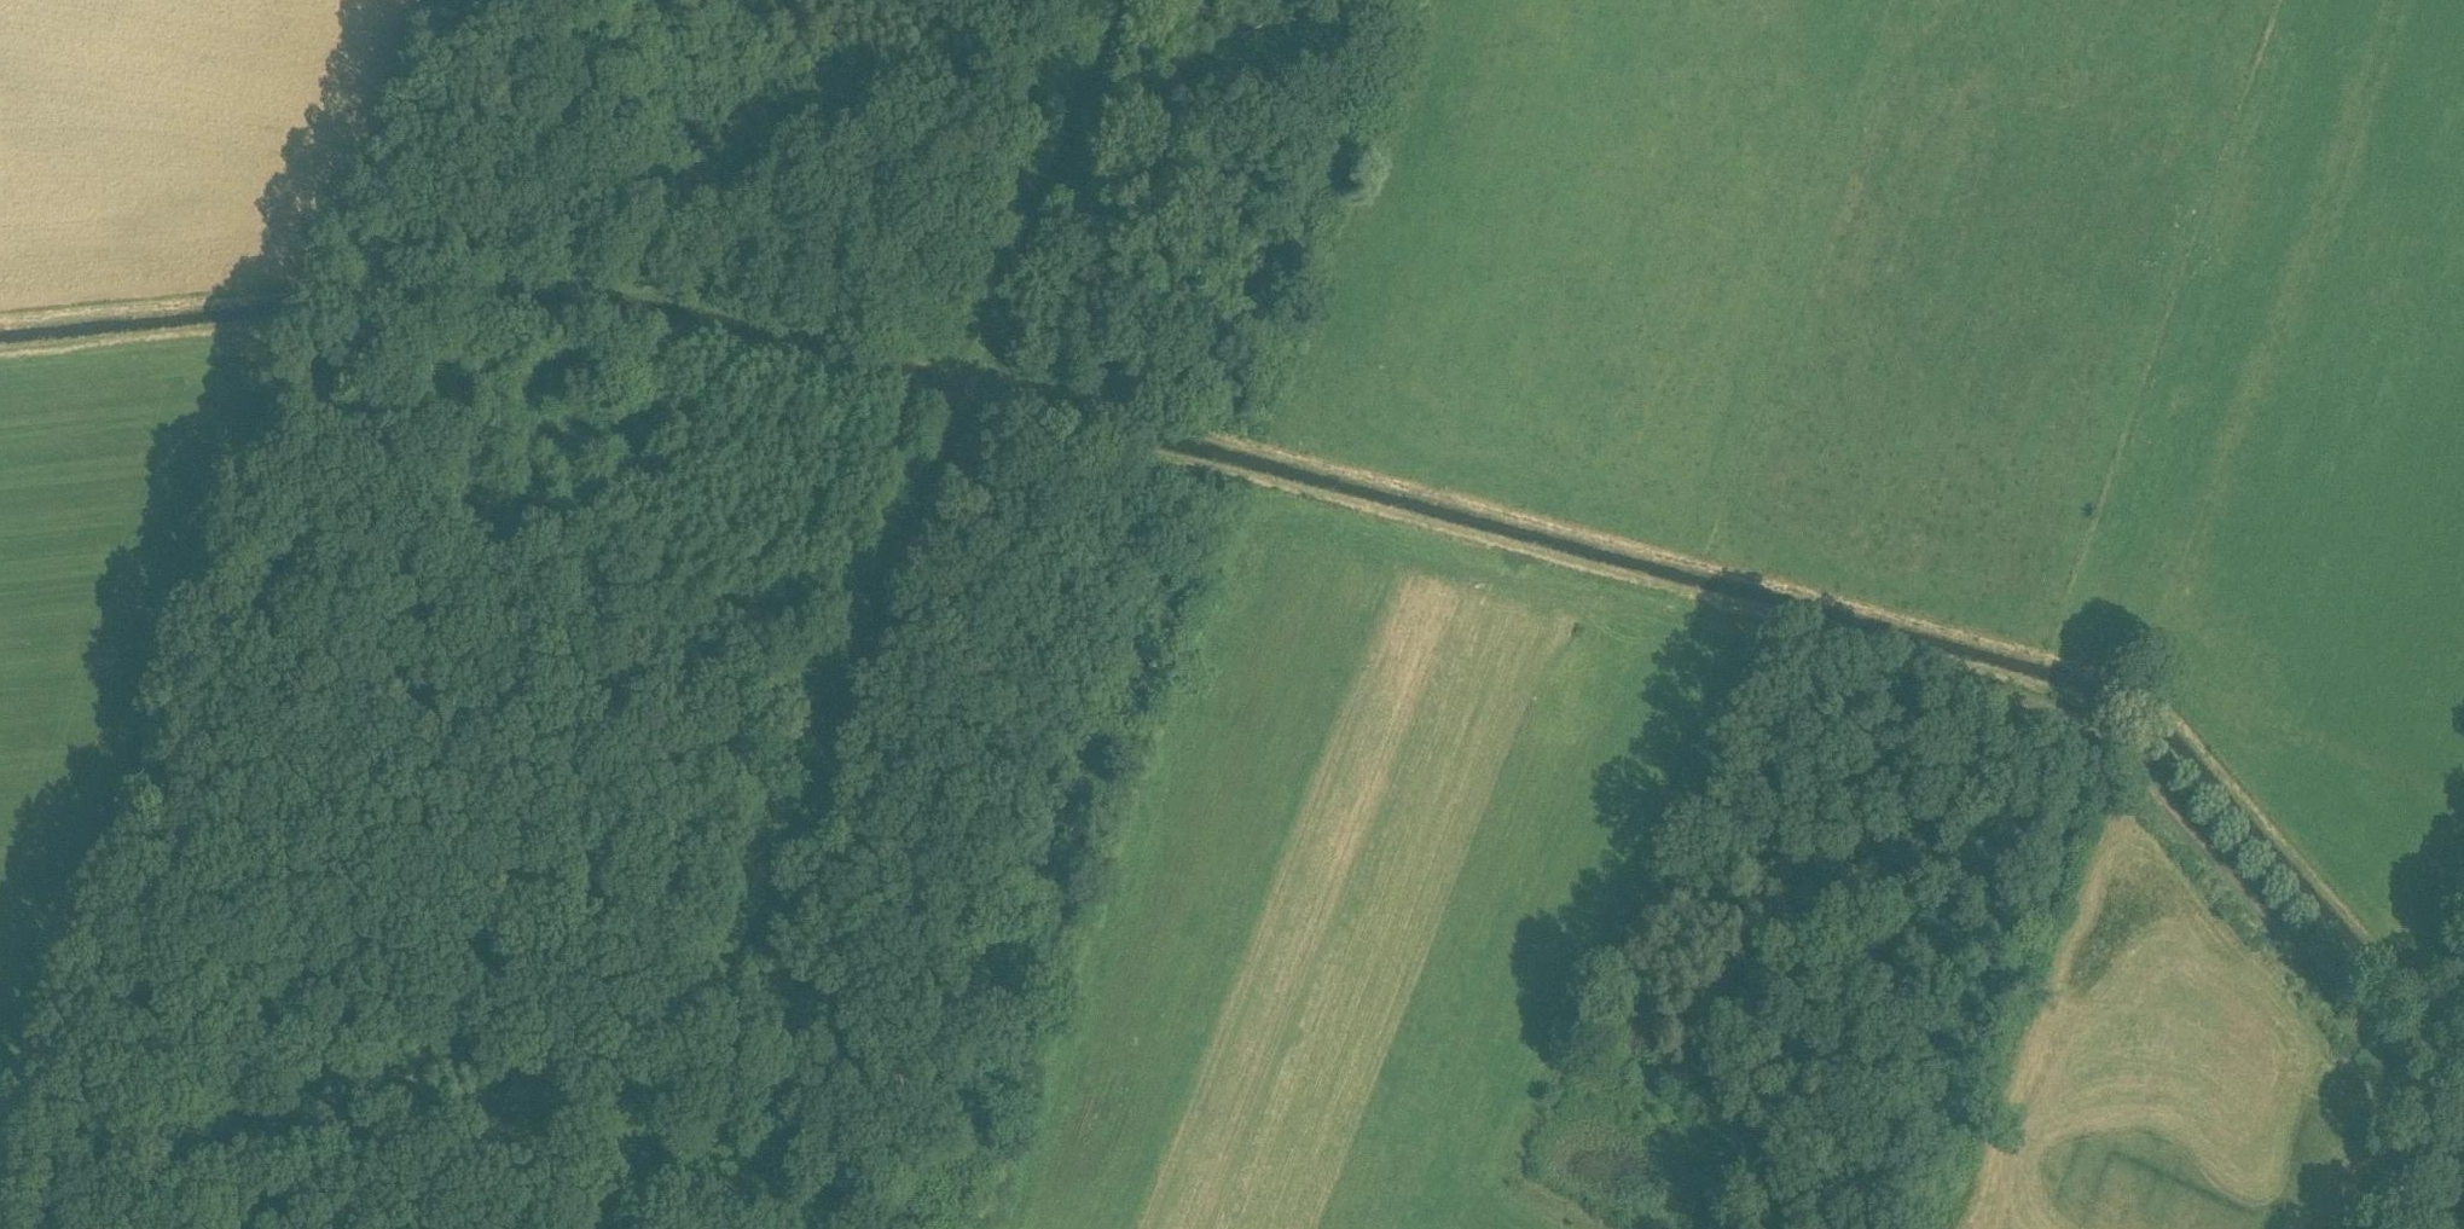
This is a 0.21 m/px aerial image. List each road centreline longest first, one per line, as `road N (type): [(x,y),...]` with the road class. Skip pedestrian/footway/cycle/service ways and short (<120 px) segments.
road 1 (track): [(2375,1228),(2434,1056)]

